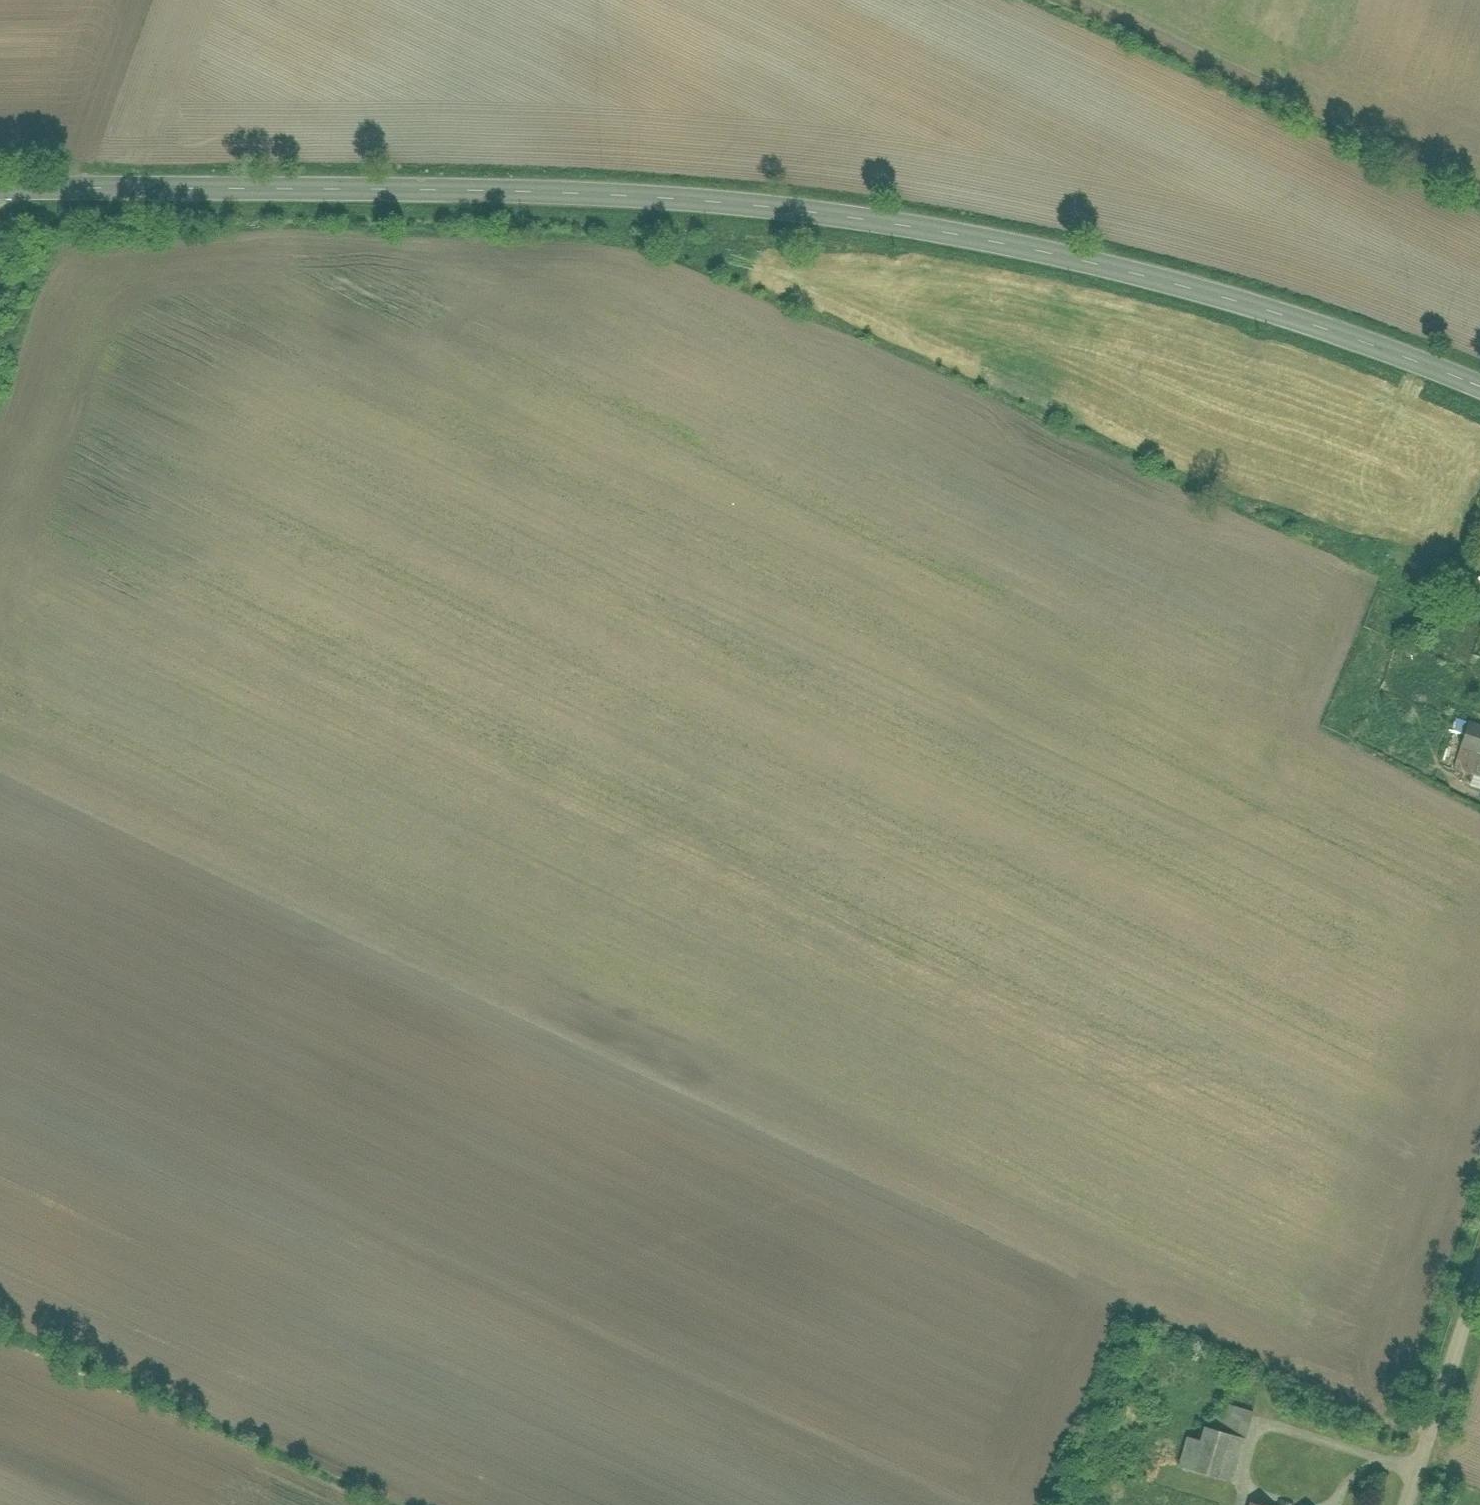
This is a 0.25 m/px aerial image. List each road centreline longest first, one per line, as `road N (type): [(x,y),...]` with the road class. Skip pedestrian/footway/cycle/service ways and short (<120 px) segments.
road 1 (tertiary): [(1479,387),(1266,309),(1116,269),(801,210),(466,189),(0,188)]
road 2 (residential): [(0,1375),(118,1387),(158,1366),(181,1338),(302,1029)]
road 3 (unclassified): [(1479,1287),(1408,1504)]

